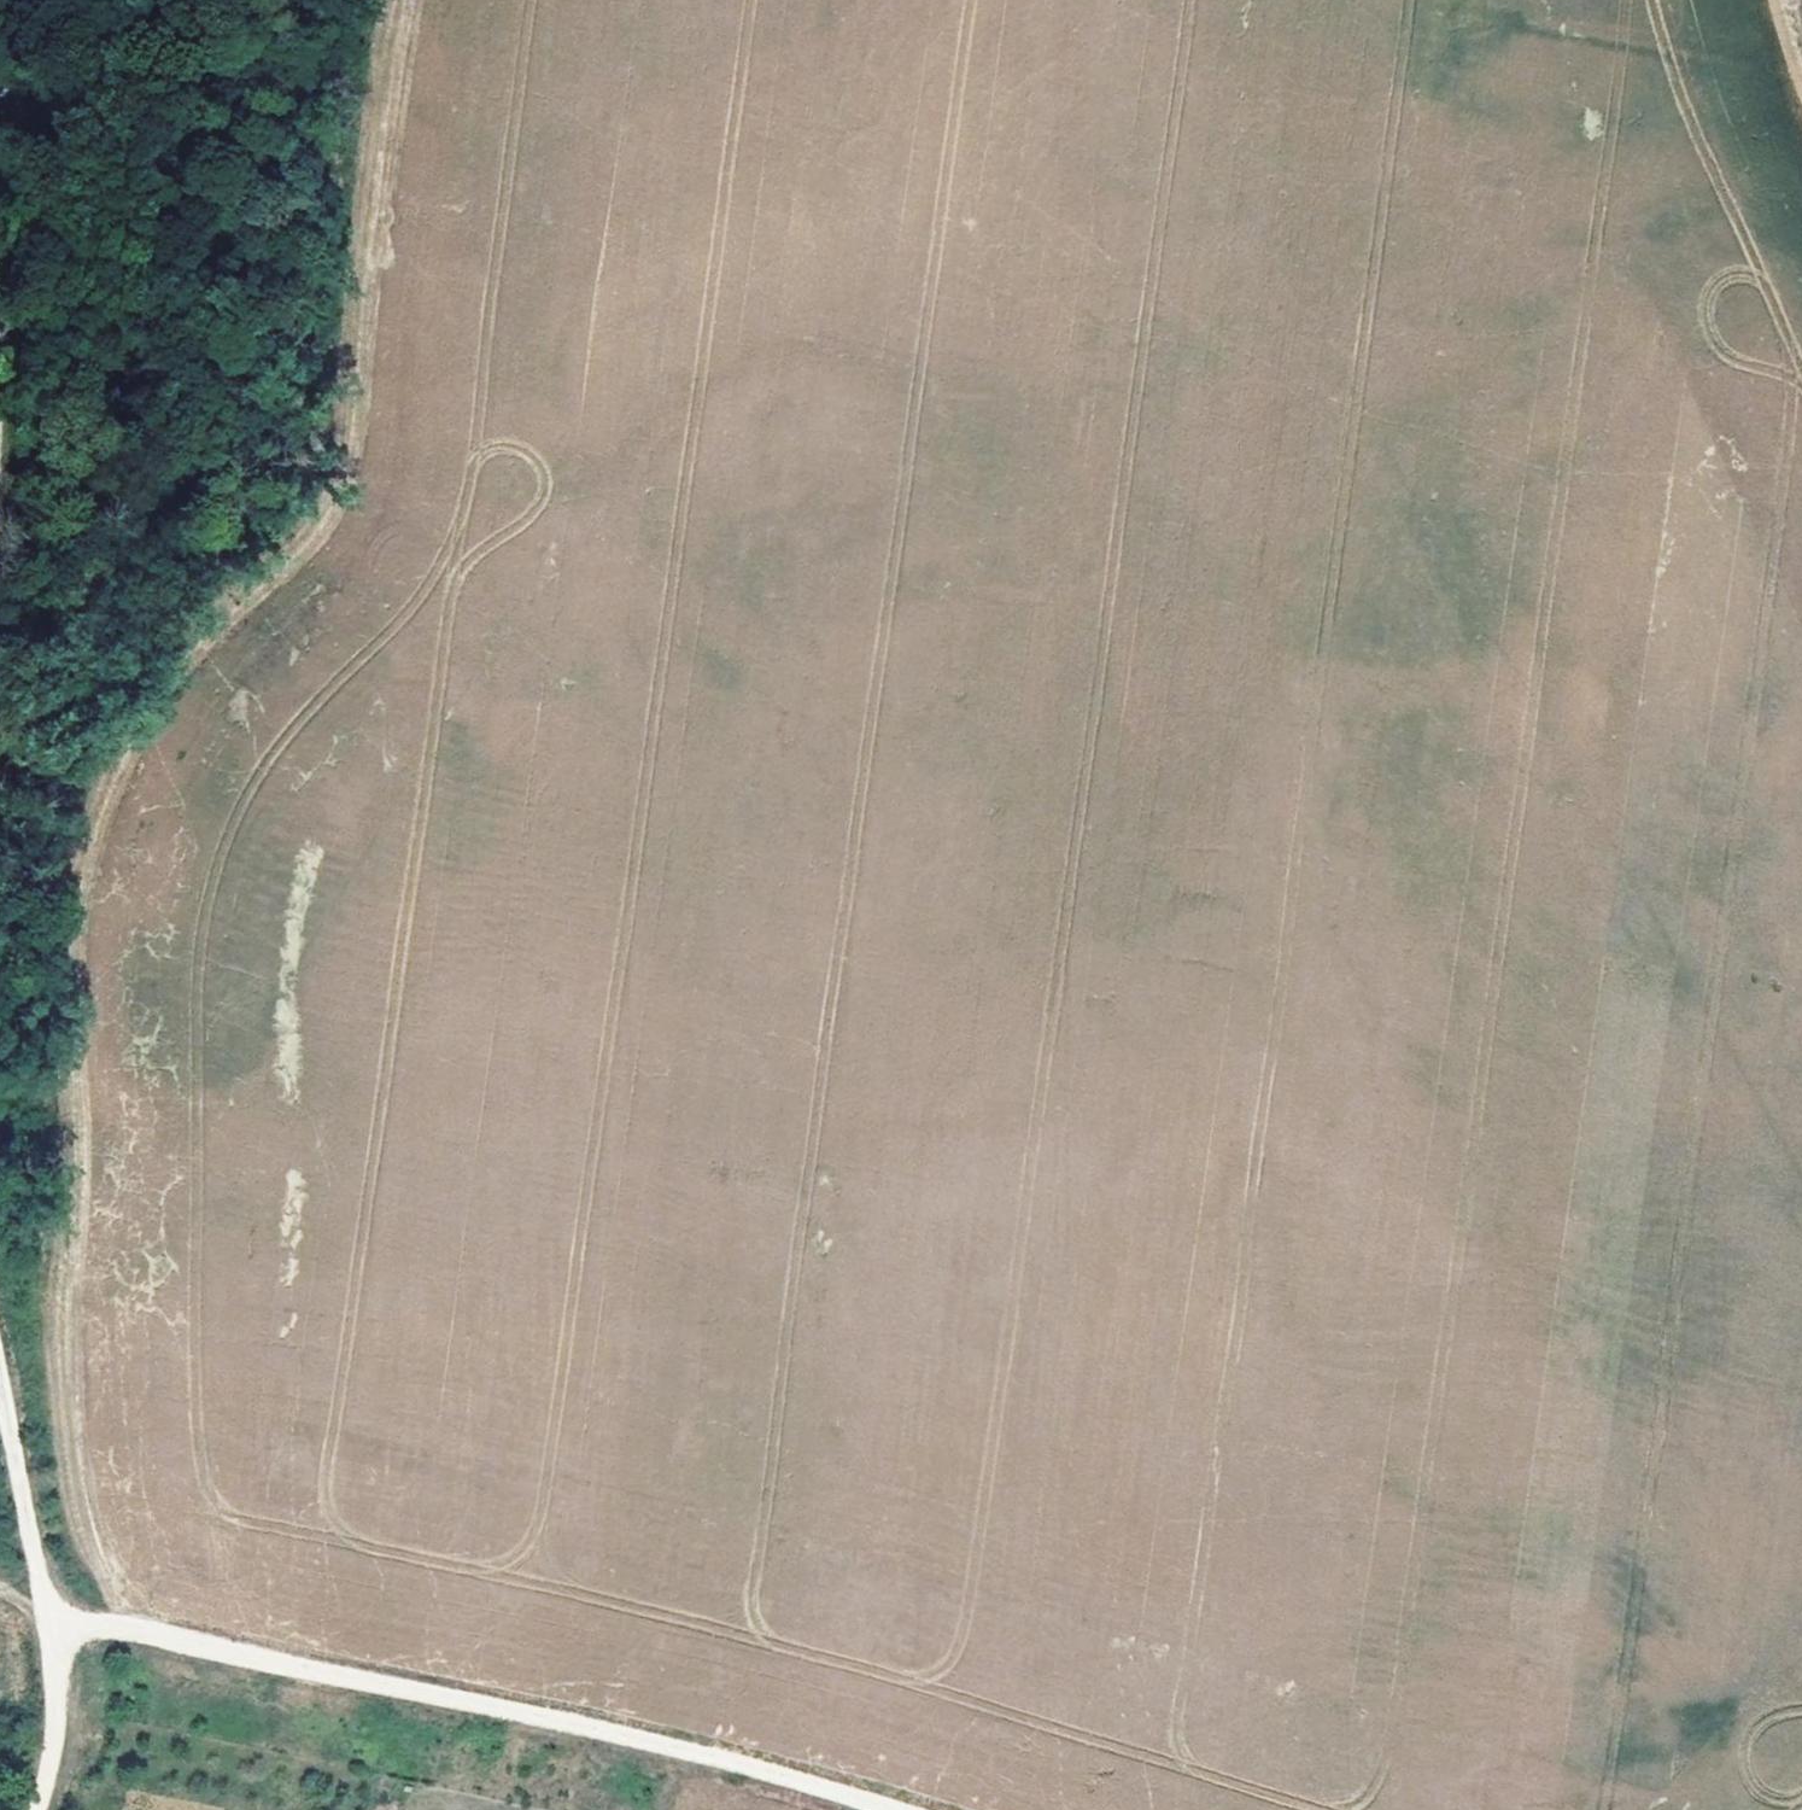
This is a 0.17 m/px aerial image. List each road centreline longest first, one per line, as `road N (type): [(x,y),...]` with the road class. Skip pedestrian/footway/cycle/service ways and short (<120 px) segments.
road 1 (track): [(48,1628),(128,1637),(727,1766),(870,1809)]
road 2 (track): [(39,1809),(52,1748),(48,1628),(0,1398)]

